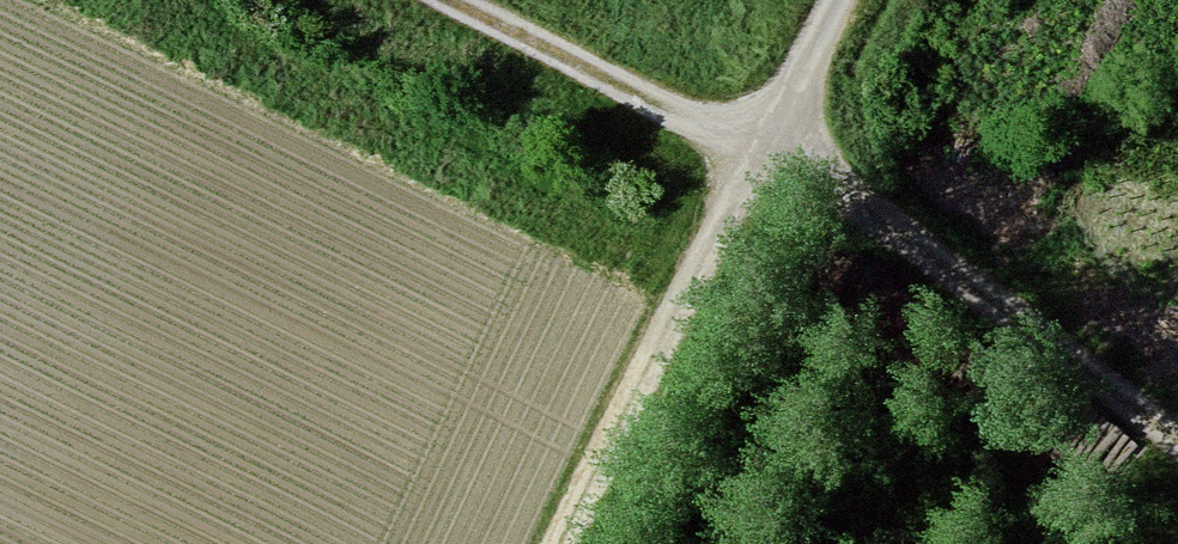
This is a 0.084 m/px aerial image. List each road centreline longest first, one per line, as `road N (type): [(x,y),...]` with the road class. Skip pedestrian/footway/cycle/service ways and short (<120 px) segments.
road 1 (track): [(464,0),(767,152),(1177,457)]
road 2 (track): [(844,0),(566,543)]

